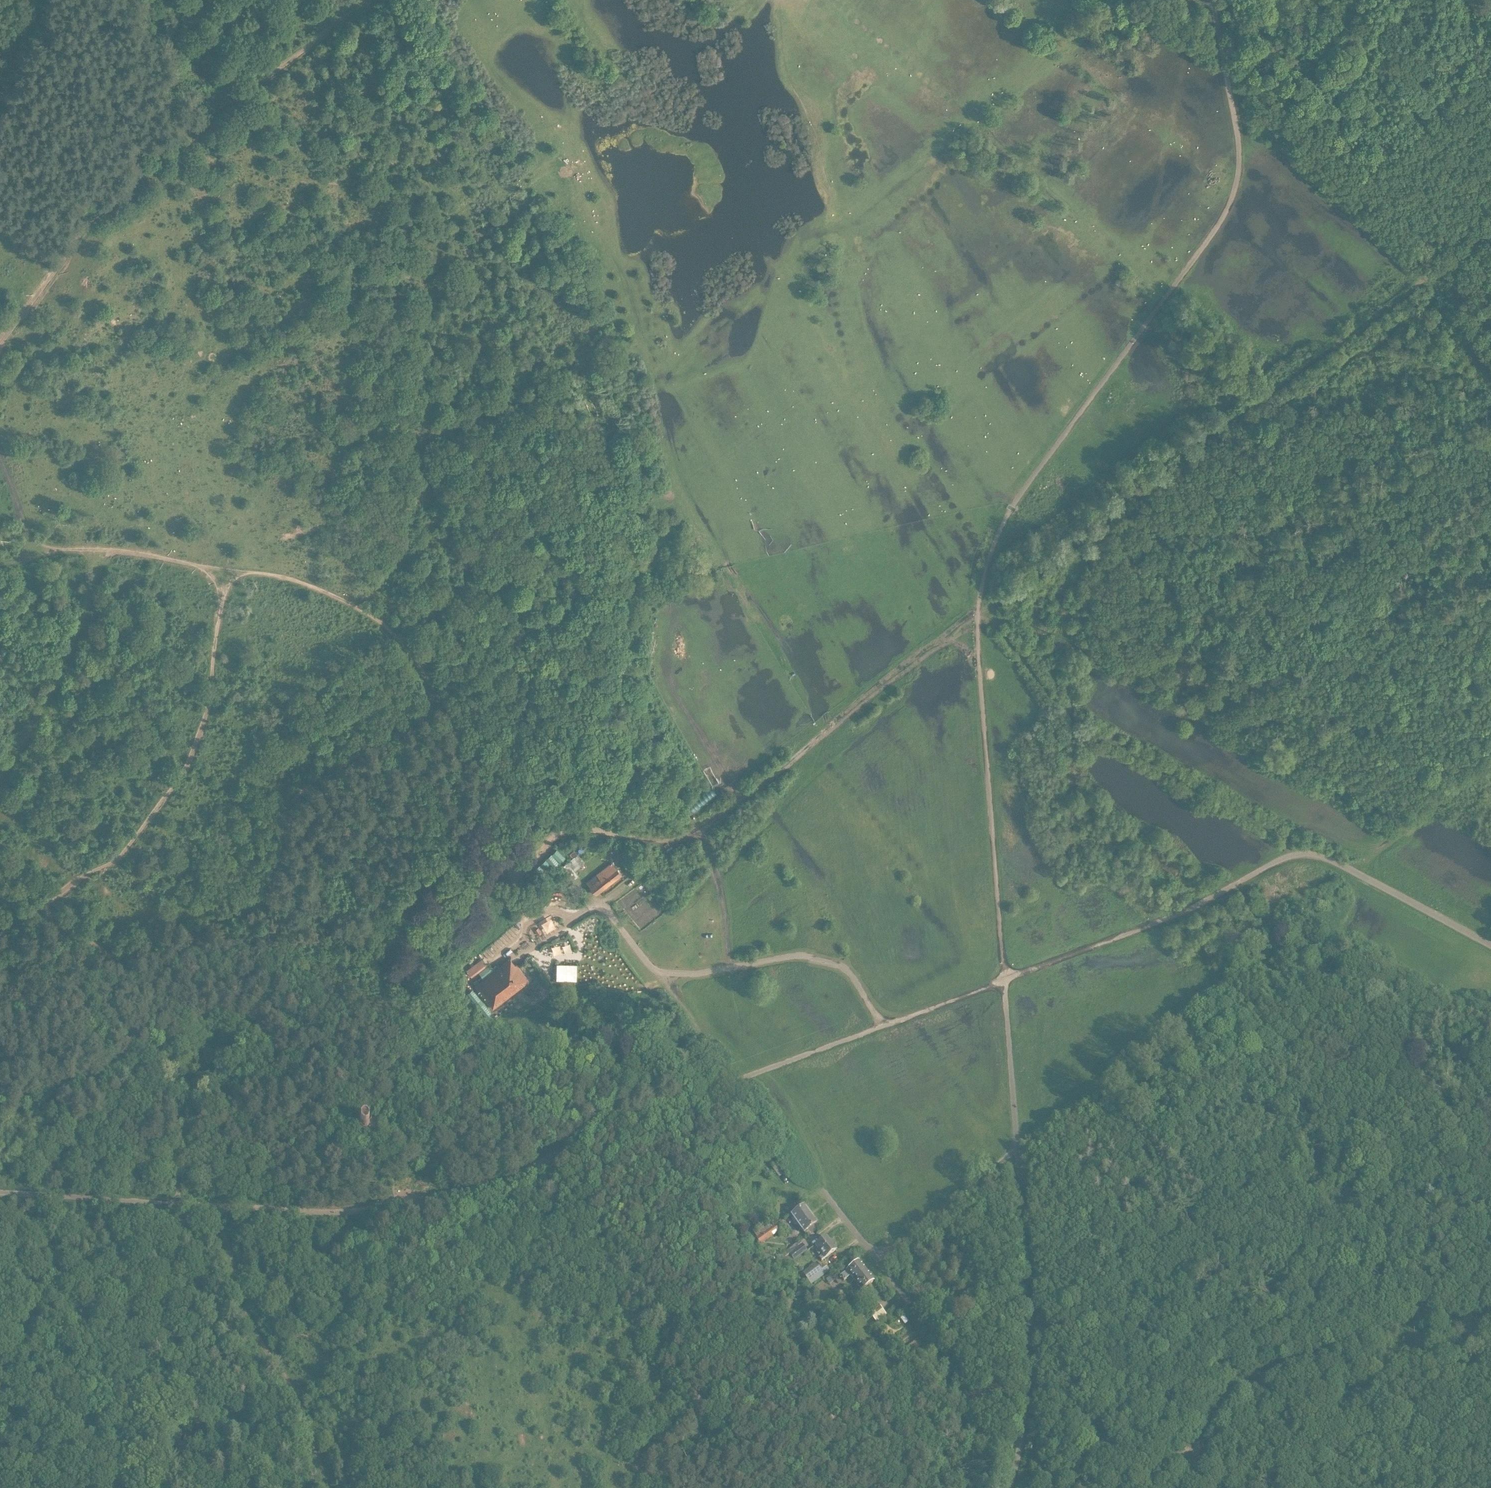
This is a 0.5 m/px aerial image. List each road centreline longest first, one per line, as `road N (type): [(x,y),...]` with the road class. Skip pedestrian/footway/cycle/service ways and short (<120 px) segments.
road 1 (unclassified): [(0,1188),(314,1205),(473,1188),(1006,978)]
road 2 (unclassified): [(1490,947),(1311,849),(1195,906),(1006,978)]
road 3 (track): [(881,1024),(854,975),(814,959),(654,976),(603,908),(508,956)]
road 4 (track): [(978,610),(704,834)]
road 5 (track): [(704,834),(735,968)]
road 6 (track): [(704,834),(668,841),(571,823)]
road 7 (track): [(739,1078),(654,976)]
road 8 (track): [(531,922),(516,894),(529,860),(571,823)]

